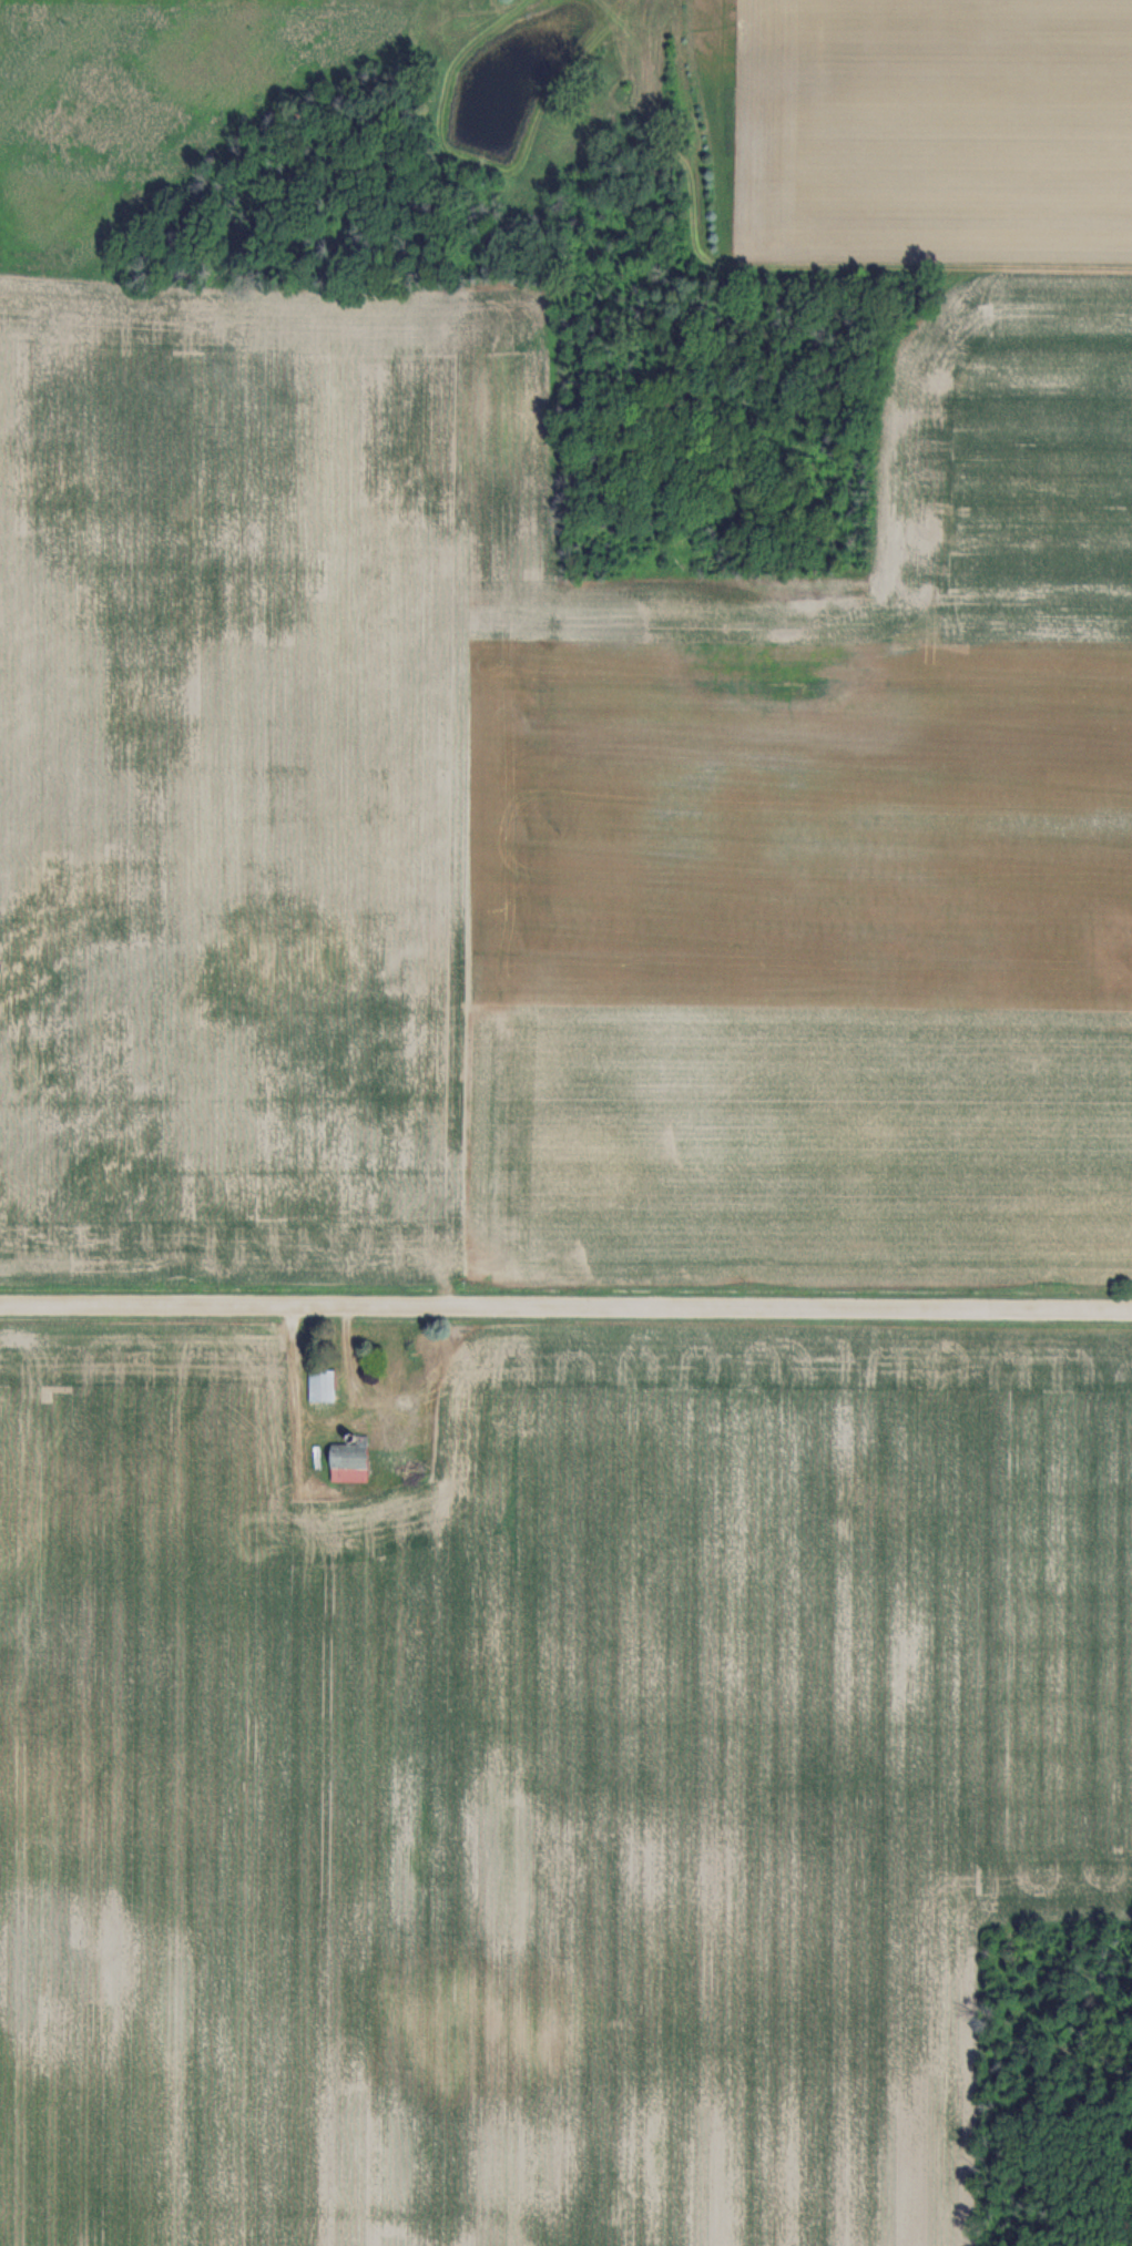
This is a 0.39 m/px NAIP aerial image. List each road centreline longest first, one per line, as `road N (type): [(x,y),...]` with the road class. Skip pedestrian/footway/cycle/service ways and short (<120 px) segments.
road 1 (residential): [(1131,1310),(0,1309)]

